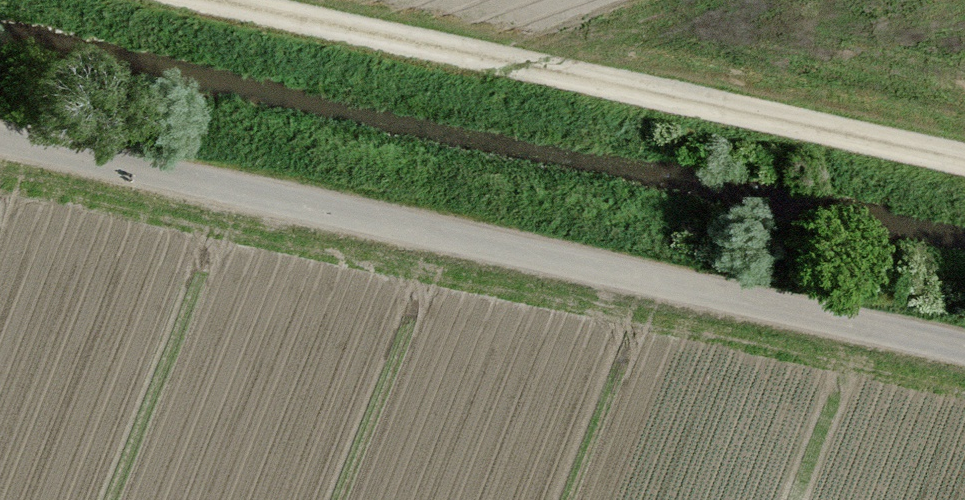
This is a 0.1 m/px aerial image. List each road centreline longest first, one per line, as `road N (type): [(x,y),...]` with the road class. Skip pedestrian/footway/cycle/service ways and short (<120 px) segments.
road 1 (track): [(964,366),(0,158)]
road 2 (track): [(226,0),(964,162)]

